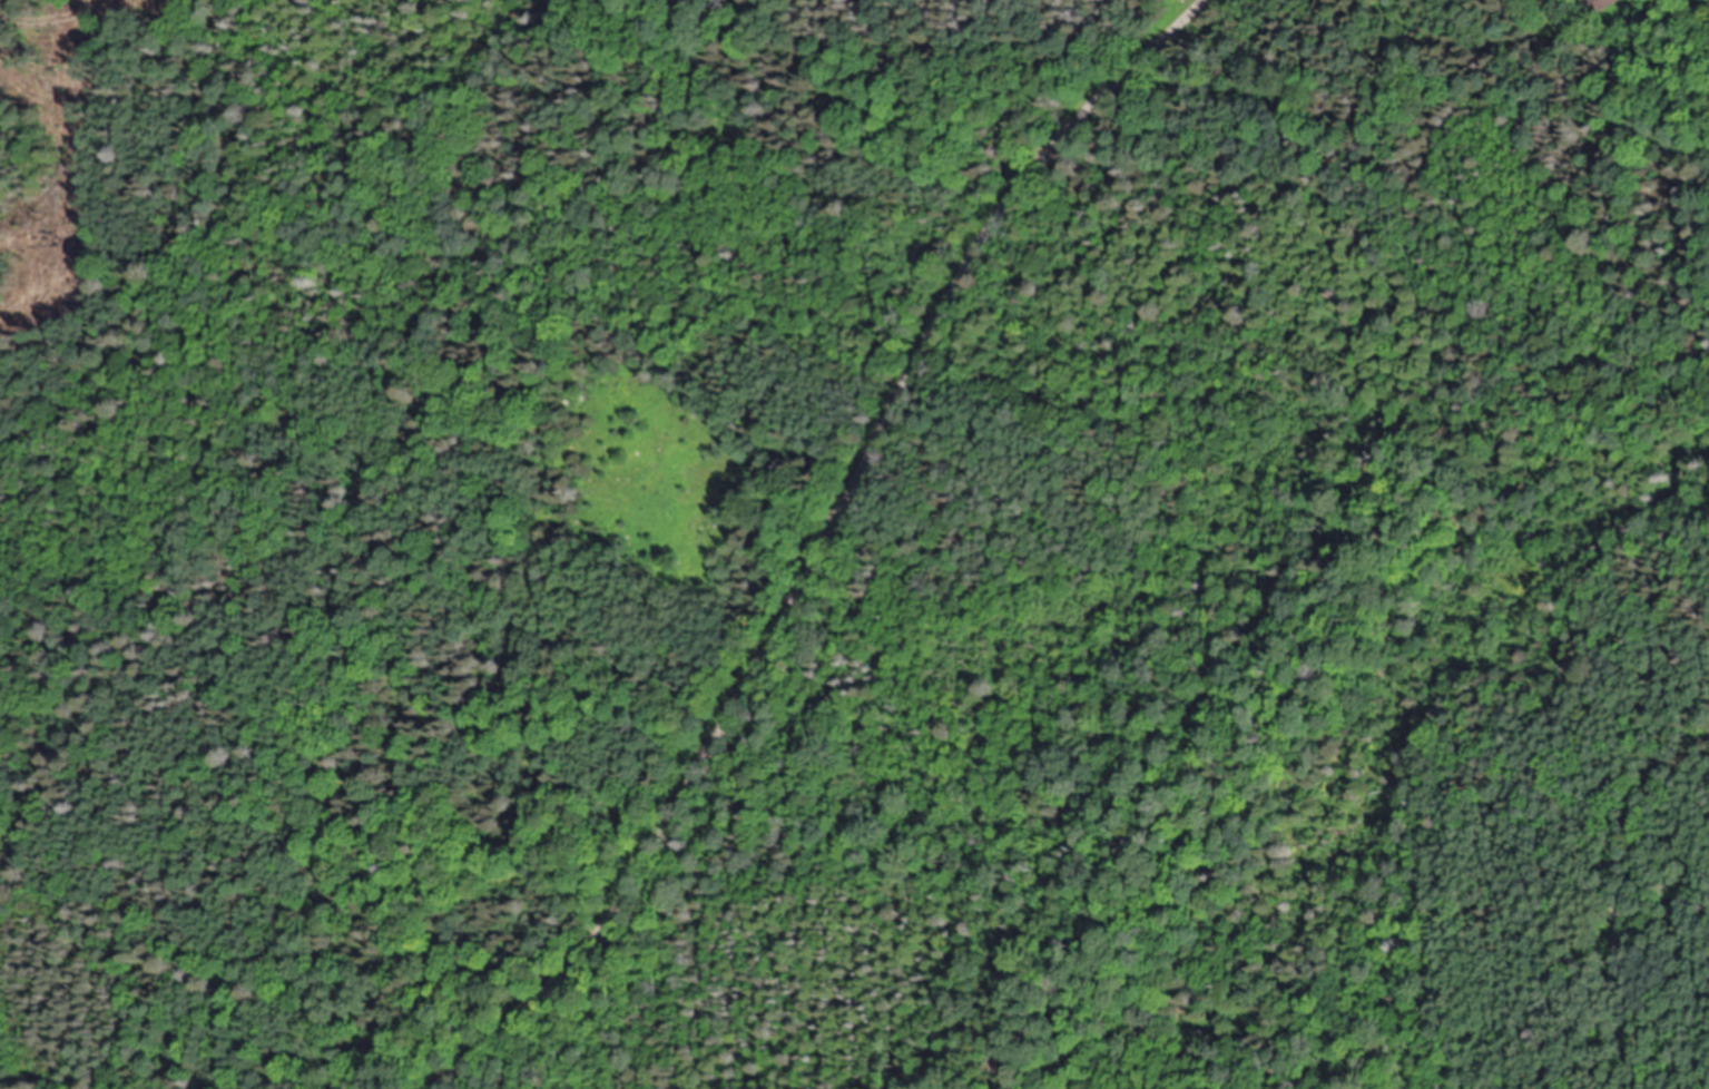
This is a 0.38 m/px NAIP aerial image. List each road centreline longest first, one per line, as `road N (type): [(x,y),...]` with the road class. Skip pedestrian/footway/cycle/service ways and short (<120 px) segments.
road 1 (residential): [(431,1088),(502,1039),(613,906),(767,668),(954,282),(1025,175),(1203,0)]
road 2 (track): [(1634,1088),(1640,1033),(1620,901),(1624,841),(1660,772),(1708,739)]

